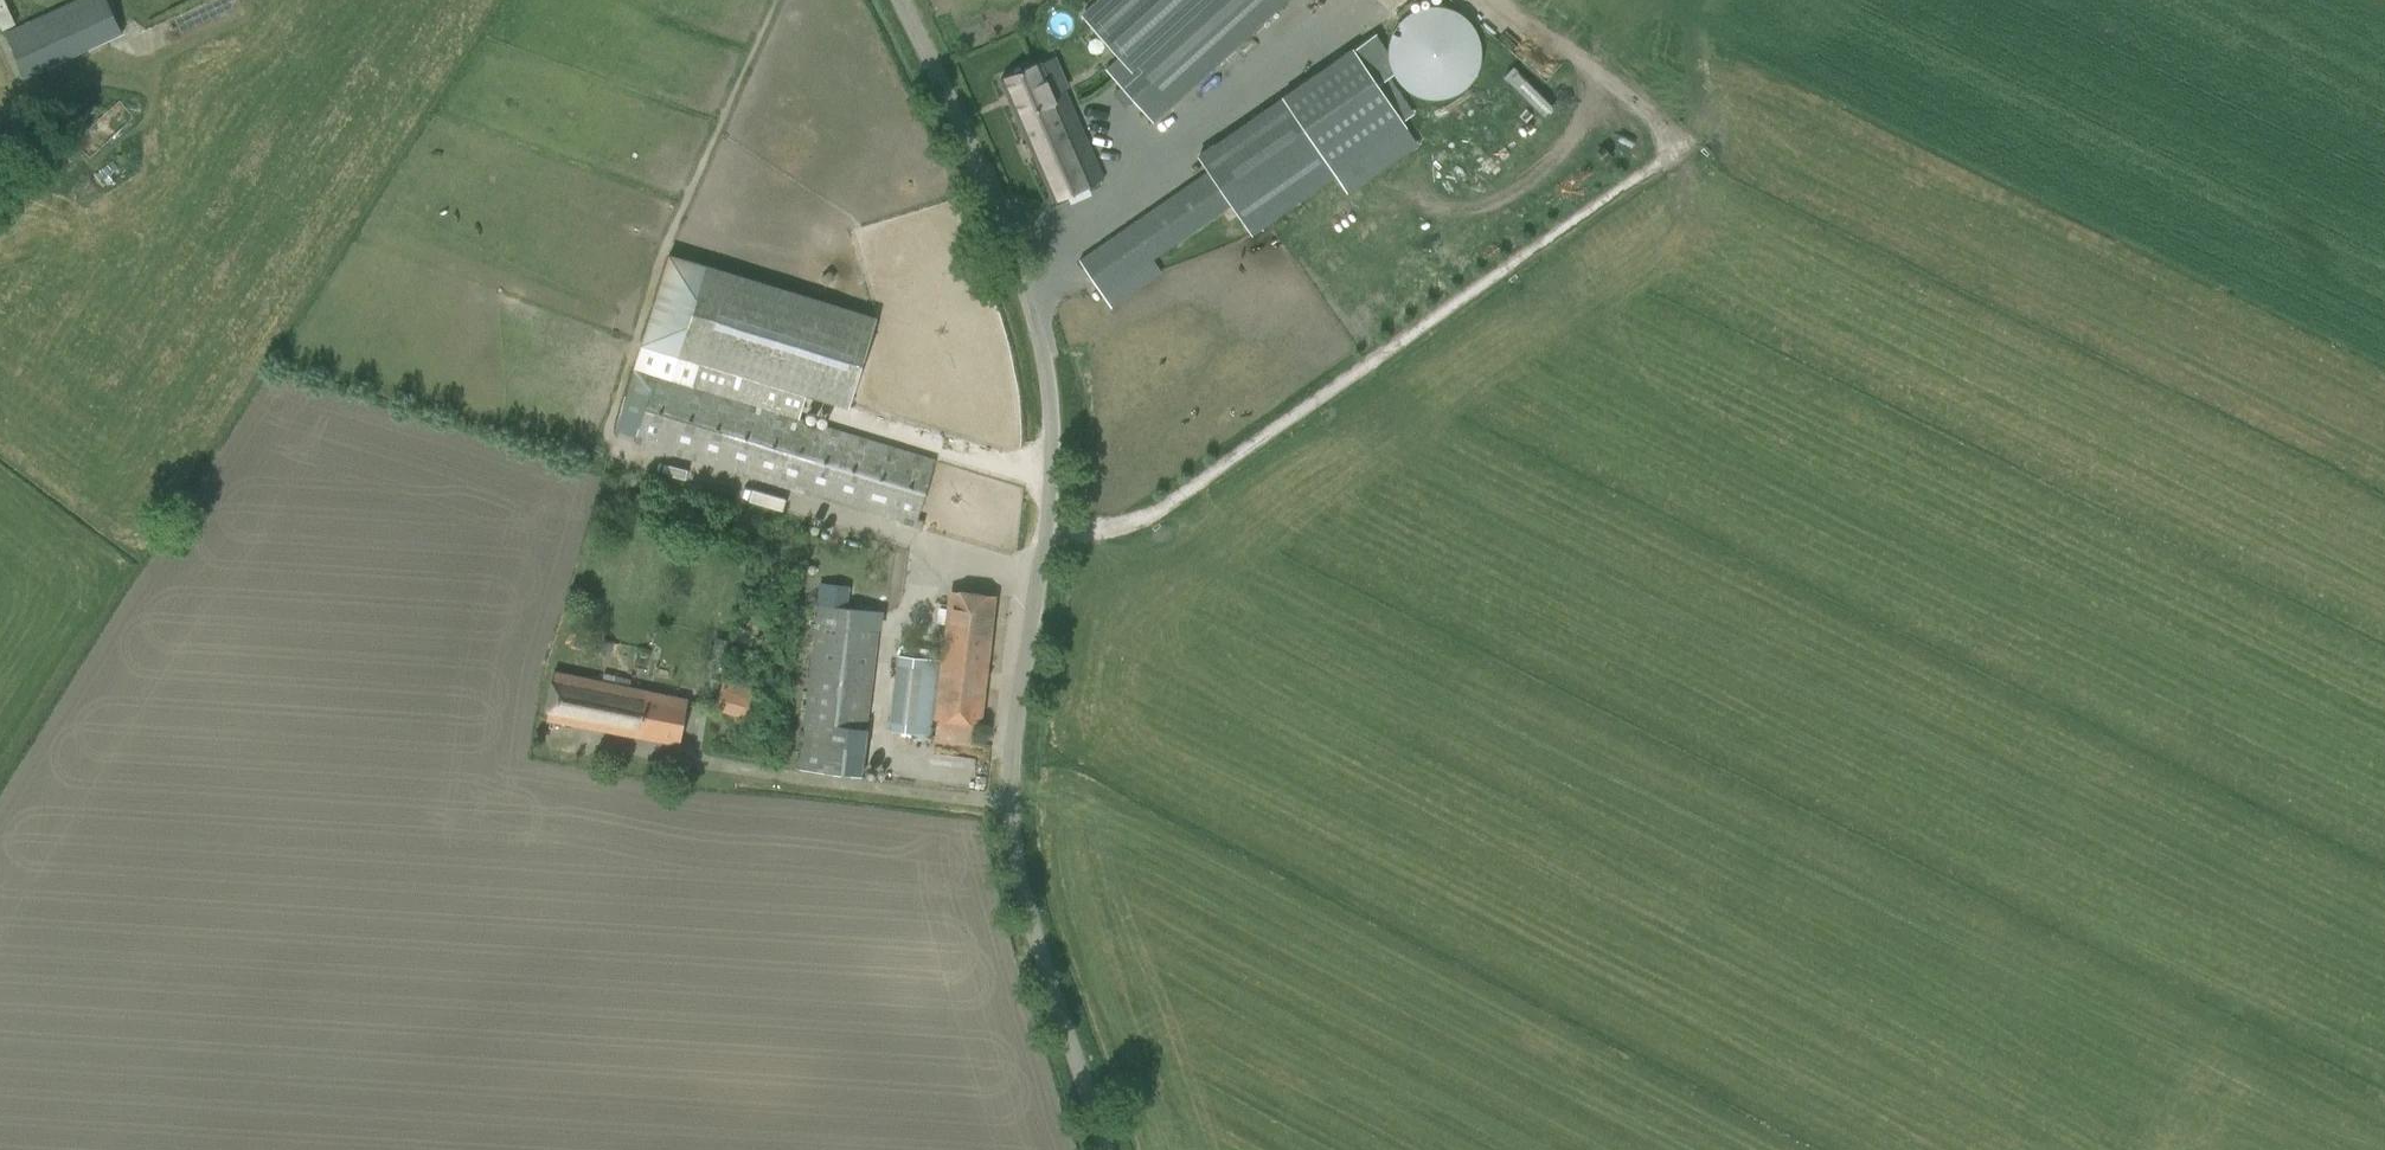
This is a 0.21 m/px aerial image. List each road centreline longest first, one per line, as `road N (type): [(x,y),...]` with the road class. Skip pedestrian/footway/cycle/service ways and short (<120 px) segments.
road 1 (unclassified): [(1110,1149),(1010,845),(1003,798),(1006,750),(1039,634),(1051,523),(1041,360),(957,123),(897,0)]

